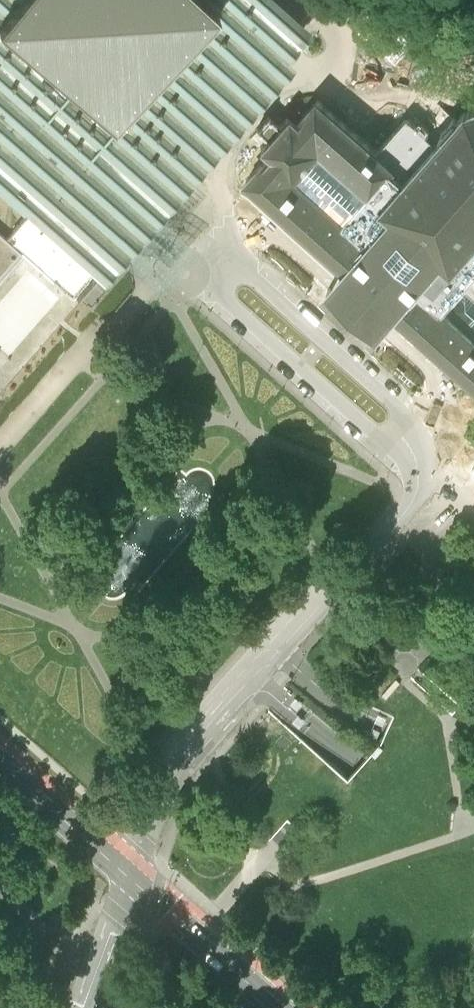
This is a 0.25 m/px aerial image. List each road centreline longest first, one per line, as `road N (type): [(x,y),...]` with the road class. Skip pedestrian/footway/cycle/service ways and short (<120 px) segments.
road 1 (primary): [(286,1007),(129,869)]
road 2 (primary): [(129,869),(0,755)]
road 3 (primary): [(129,869),(85,1007)]

